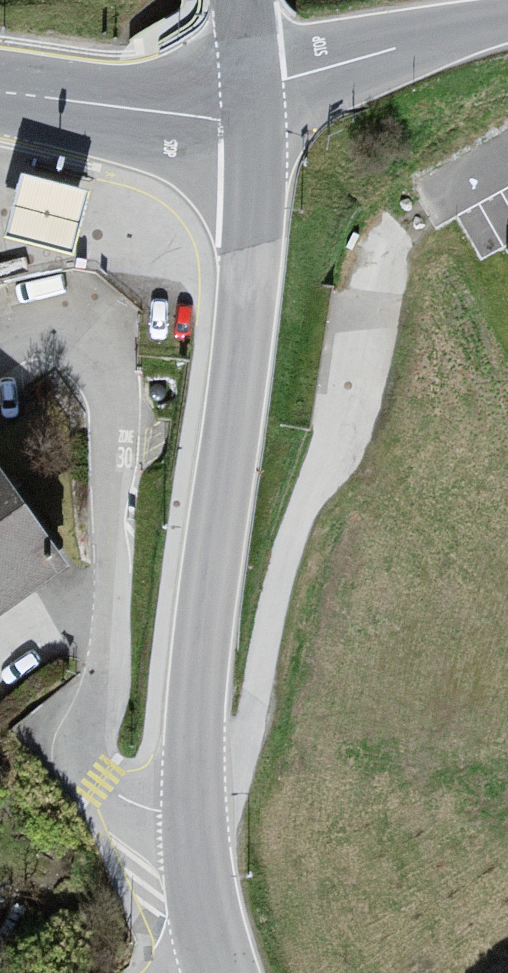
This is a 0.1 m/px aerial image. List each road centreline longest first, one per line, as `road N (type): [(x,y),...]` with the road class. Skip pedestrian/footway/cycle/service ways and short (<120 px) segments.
road 1 (tertiary): [(254,121),(253,213),(191,785)]
road 2 (residential): [(190,813),(127,804),(102,783),(91,759),(111,669),(133,402),(86,339),(28,338),(0,360)]
road 3 (residential): [(315,493),(288,564),(261,707),(231,777),(191,785)]
road 4 (unclassified): [(507,25),(350,67),(253,82)]
road 5 (tertiary): [(254,121),(0,91)]
road 6 (tertiary): [(190,813),(215,972)]

